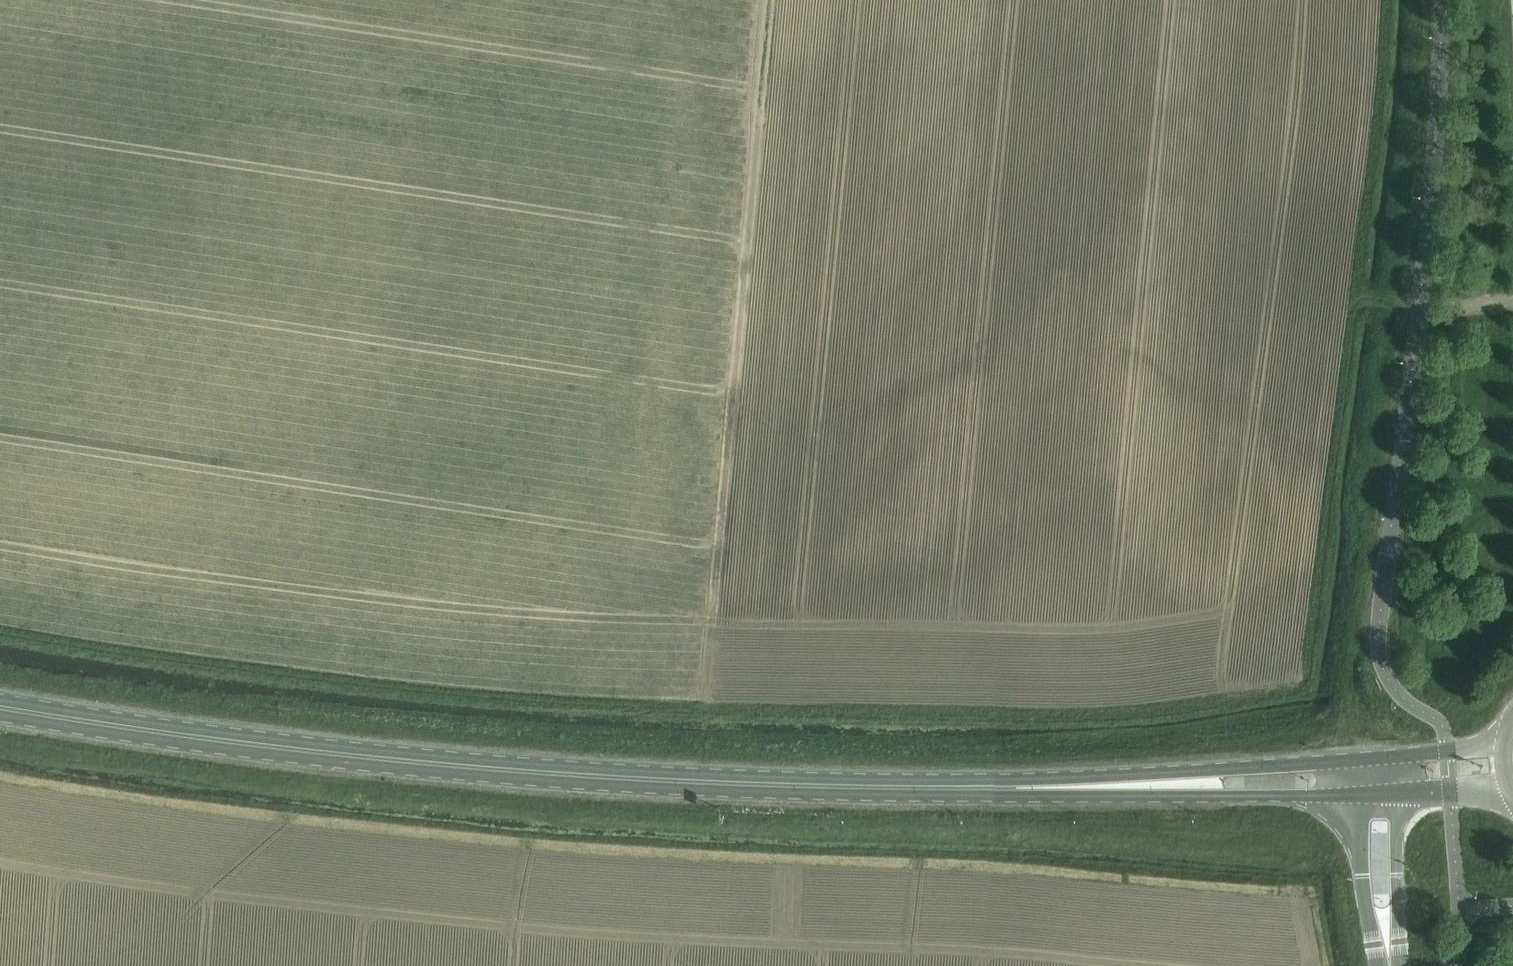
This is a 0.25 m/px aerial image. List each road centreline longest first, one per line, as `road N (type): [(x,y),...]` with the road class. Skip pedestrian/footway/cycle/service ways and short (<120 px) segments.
road 1 (primary): [(1163,786),(753,786),(562,773),(372,756),(0,706)]
road 2 (primary): [(1374,759),(1228,770),(1163,786)]
road 3 (primary): [(1163,786),(1226,796),(1354,796)]
road 4 (unclassified): [(1354,796),(1366,905),(1387,942)]
road 5 (unclassified): [(1387,942),(1400,904),(1397,795)]
road 6 (primary): [(1504,745),(1374,759)]

